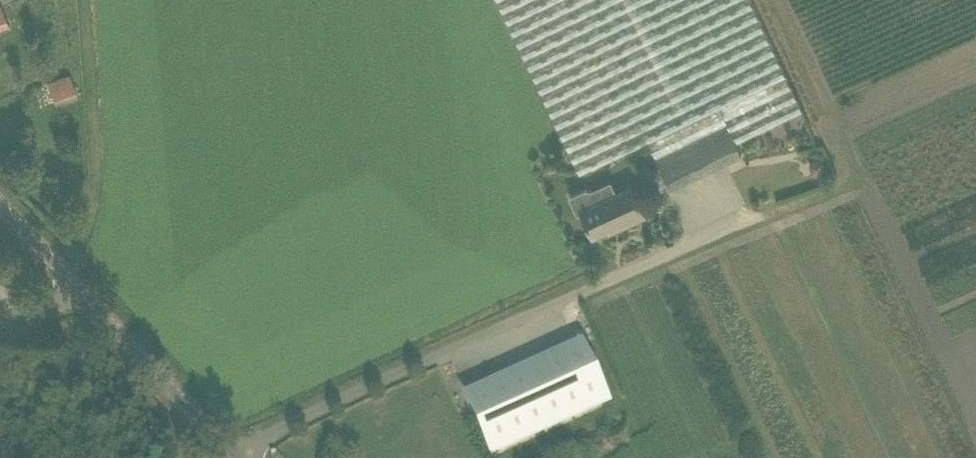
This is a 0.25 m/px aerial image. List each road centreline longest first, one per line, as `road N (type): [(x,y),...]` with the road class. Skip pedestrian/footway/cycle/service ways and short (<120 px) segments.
road 1 (tertiary): [(238,457),(72,278)]

